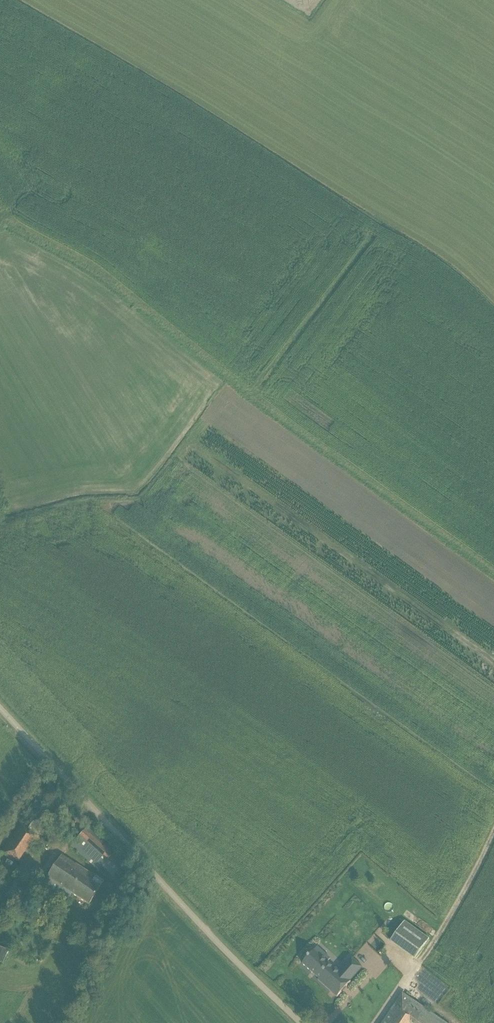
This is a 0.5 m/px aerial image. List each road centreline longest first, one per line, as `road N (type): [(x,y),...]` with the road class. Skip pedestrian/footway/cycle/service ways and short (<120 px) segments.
road 1 (unclassified): [(300,1022),(0,709)]

